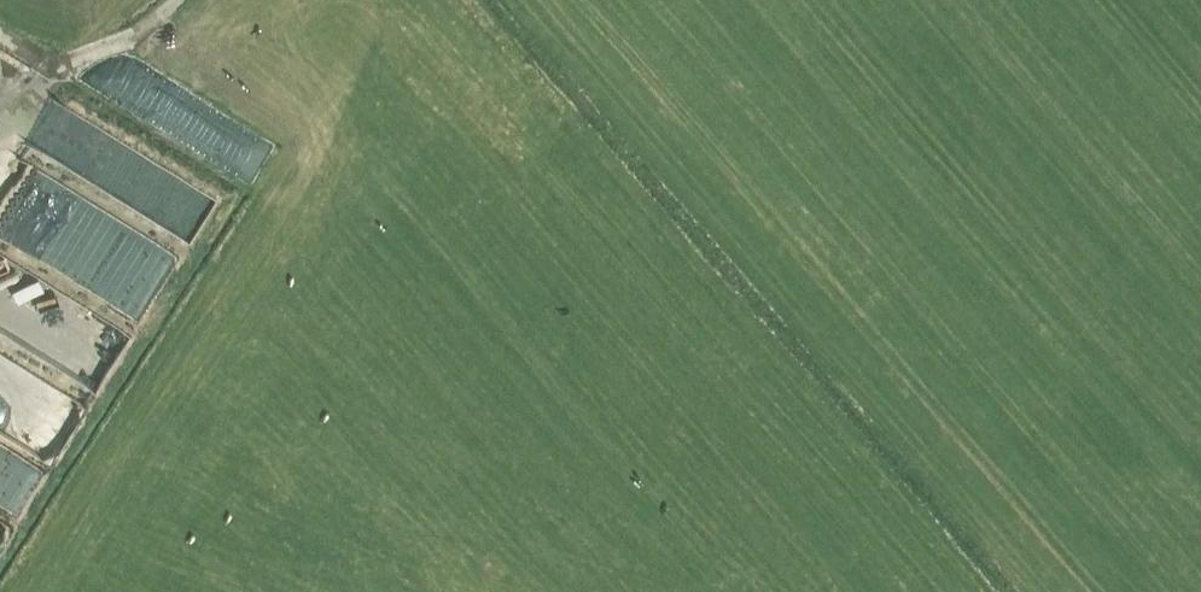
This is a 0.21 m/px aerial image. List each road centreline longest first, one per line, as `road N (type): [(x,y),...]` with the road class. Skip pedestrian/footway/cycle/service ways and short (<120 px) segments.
road 1 (track): [(0,85),(137,34),(174,0)]

